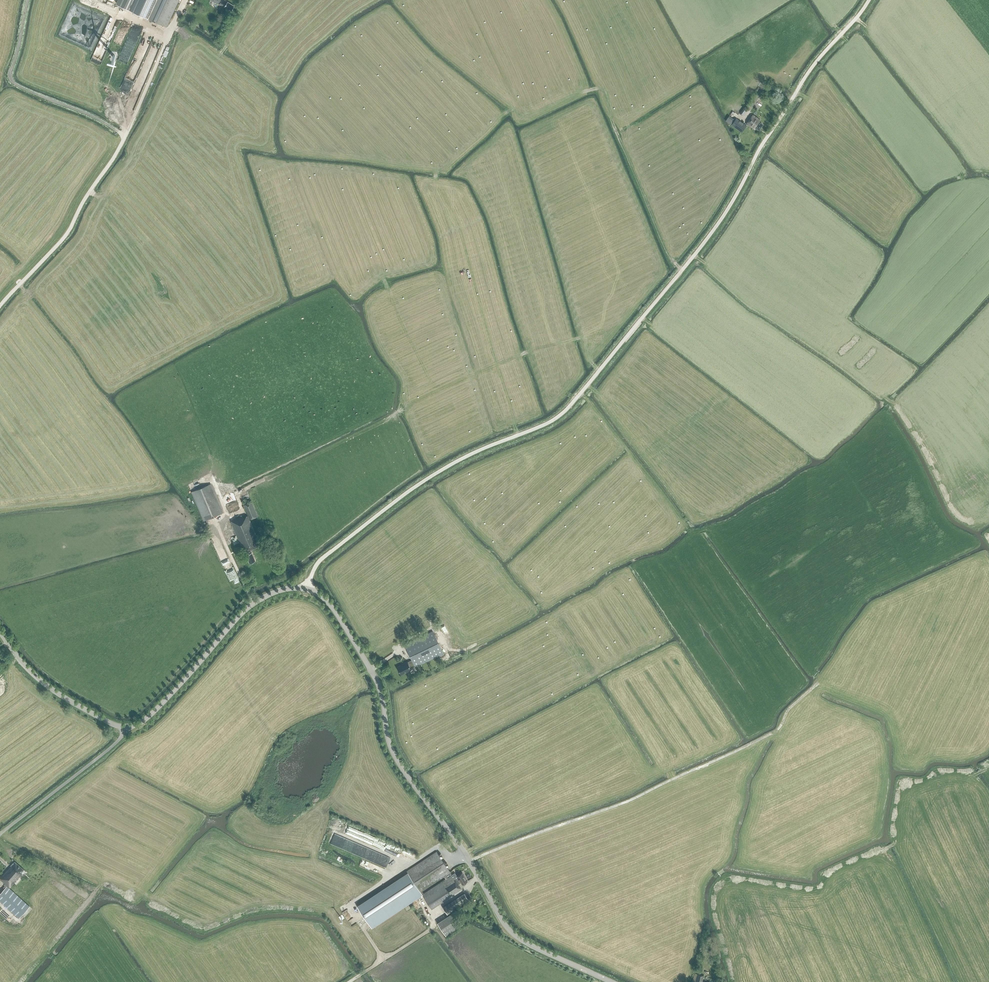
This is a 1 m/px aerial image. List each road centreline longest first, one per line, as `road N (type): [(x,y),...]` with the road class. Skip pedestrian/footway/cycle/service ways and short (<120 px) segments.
road 1 (unclassified): [(306,589),(321,559),(407,492),(568,408),(715,228),(805,77),(869,0)]
road 2 (tertiary): [(612,981),(505,925),(393,754),(368,665),(329,603),(306,589)]
road 3 (track): [(470,862),(627,801),(775,731),(818,683)]
road 4 (tertiary): [(306,589),(282,589),(249,606),(156,709),(125,727)]
road 5 (unclassified): [(125,727),(112,746),(0,834)]
road 6 (tertiary): [(125,727),(49,687),(0,633)]

